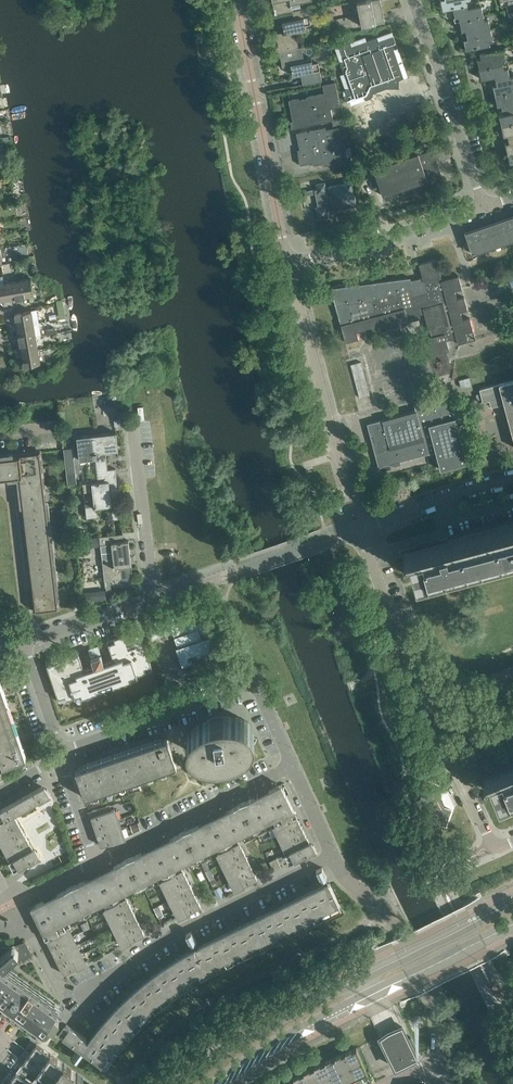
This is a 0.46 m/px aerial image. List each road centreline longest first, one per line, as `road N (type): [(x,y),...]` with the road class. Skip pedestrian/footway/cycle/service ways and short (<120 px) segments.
road 1 (secondary): [(512,901),(238,1041),(176,1083)]
road 2 (secondary): [(211,1083),(264,1047),(512,924)]
road 3 (residential): [(28,640),(152,599),(133,431)]
road 4 (residential): [(80,1010),(159,942),(333,858)]
road 5 (unclassified): [(293,766),(252,689),(58,755)]
road 6 (residential): [(356,530),(292,264)]
road 7 (residential): [(292,264),(242,0)]
road 8 (residential): [(451,762),(356,530)]
road 9 (unclassified): [(98,860),(293,766)]
road 10 (residential): [(485,200),(416,0)]
road 11 (residential): [(292,264),(485,200)]
road 12 (residential): [(333,858),(400,936),(425,992)]
road 13 (residential): [(356,530),(512,480)]
road 14 (residential): [(0,491),(9,493),(28,640)]

